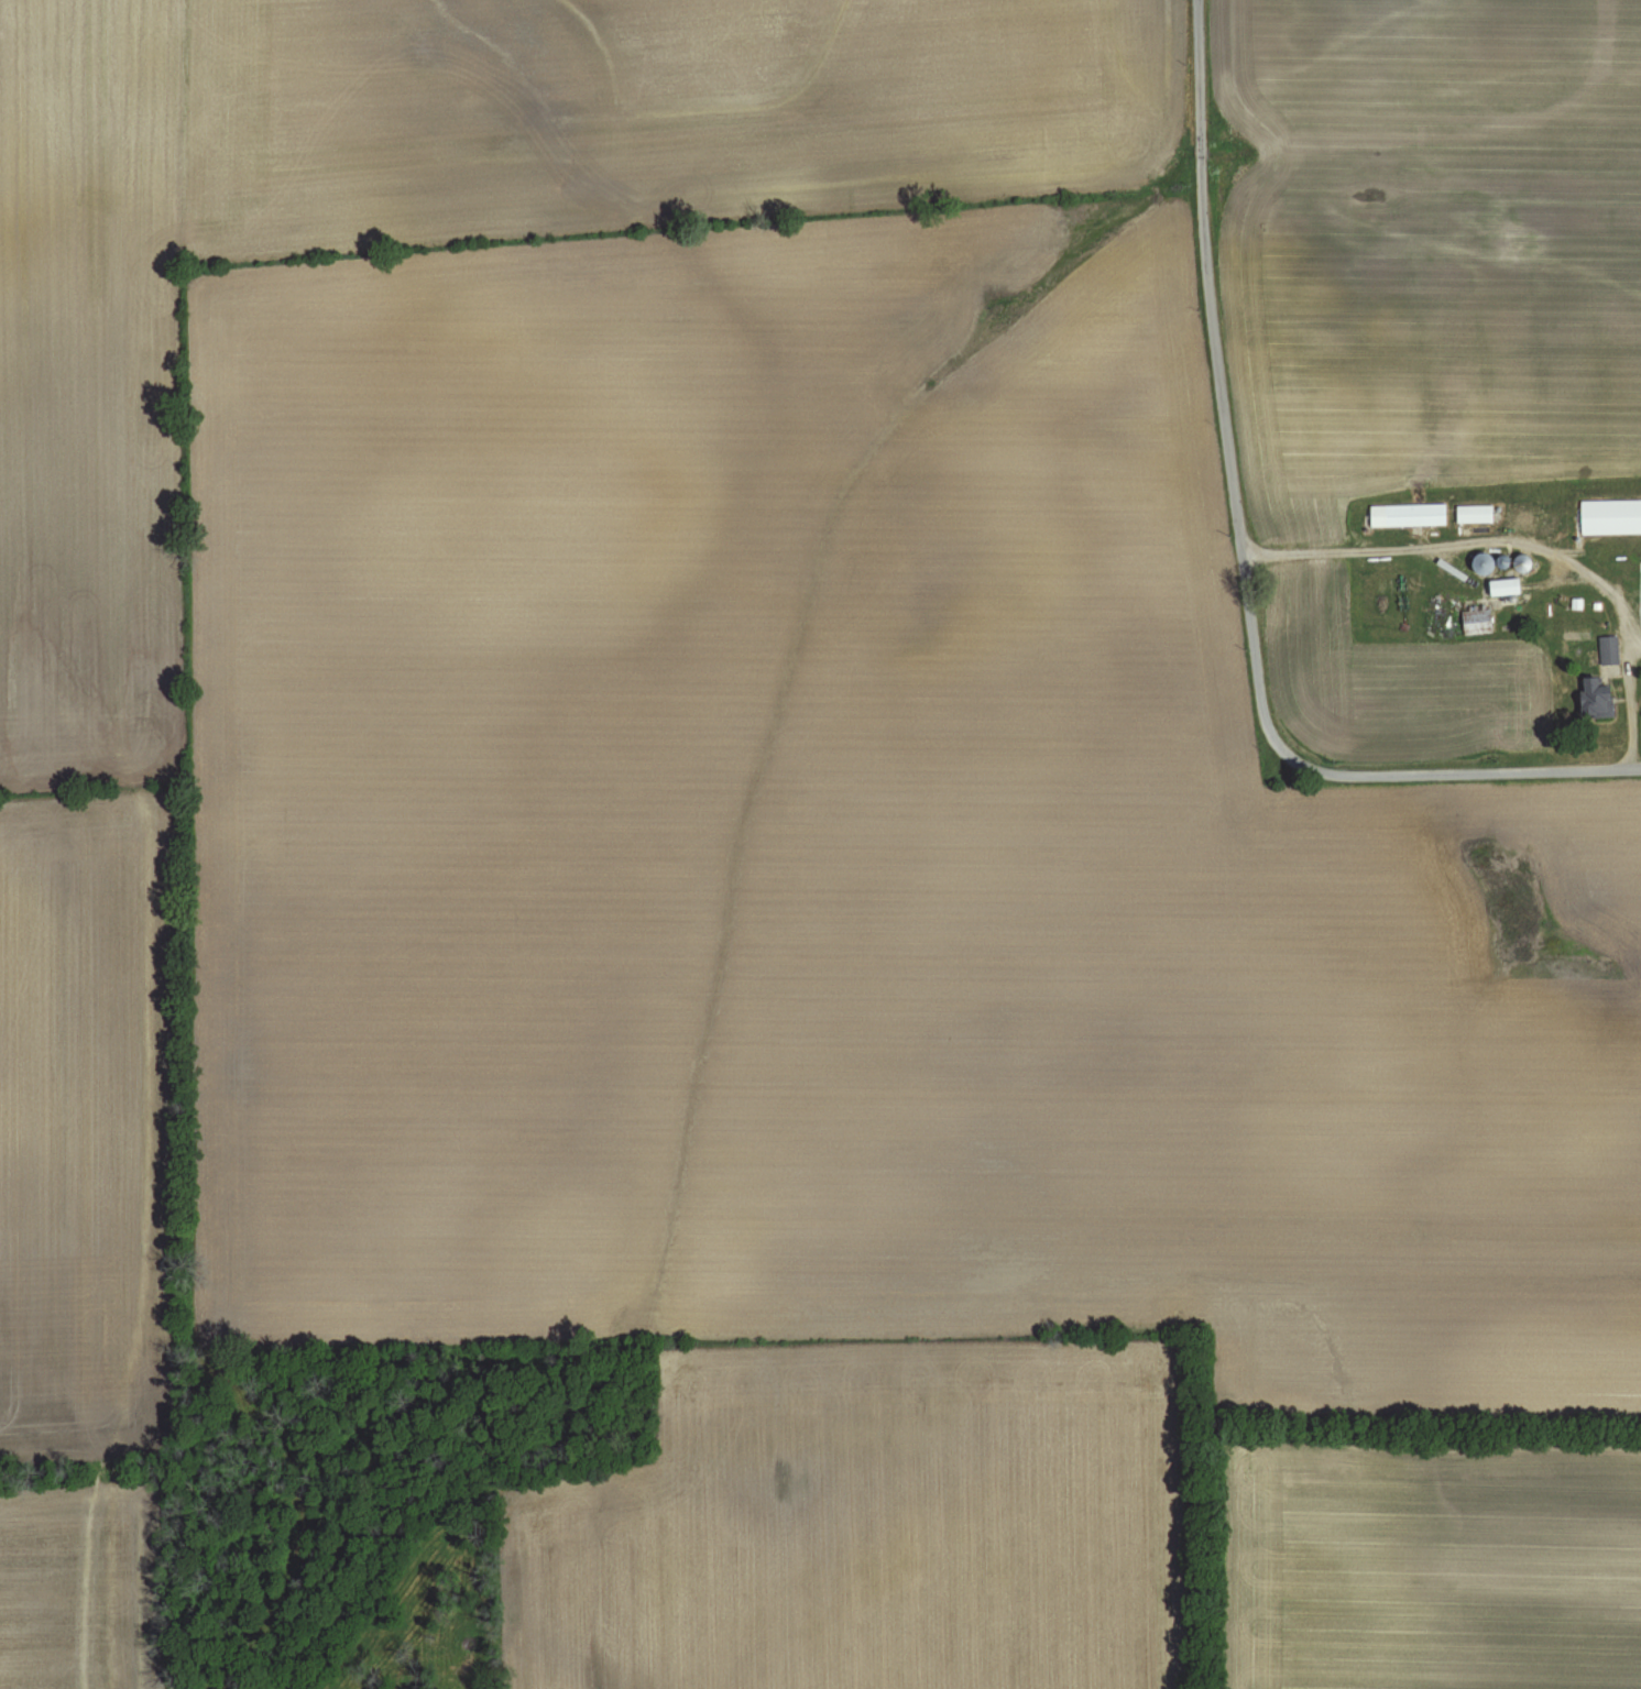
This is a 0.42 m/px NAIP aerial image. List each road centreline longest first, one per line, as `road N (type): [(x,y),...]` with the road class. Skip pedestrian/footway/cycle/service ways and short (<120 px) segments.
road 1 (residential): [(1283,752),(1260,698),(1211,314),(1199,0)]
road 2 (residential): [(1640,767),(1355,775),(1314,770),(1283,752)]

